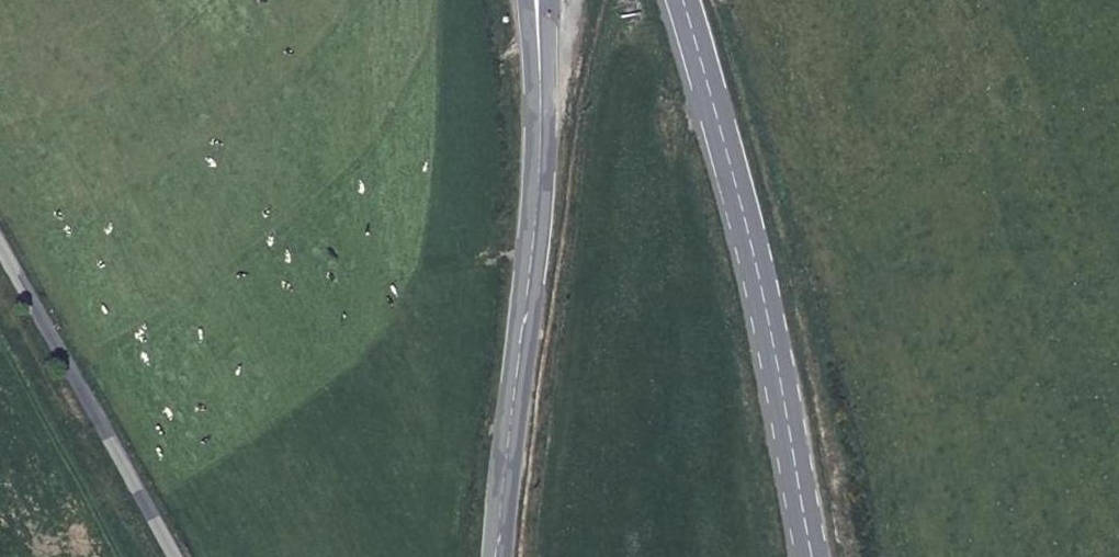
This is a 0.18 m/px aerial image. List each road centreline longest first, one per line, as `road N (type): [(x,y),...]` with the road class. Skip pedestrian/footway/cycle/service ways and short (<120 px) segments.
road 1 (secondary): [(685,0),(752,231),(812,556)]
road 2 (secondary): [(537,0),(548,146),(506,455),(502,556)]
road 3 (unclassified): [(0,246),(176,556)]

